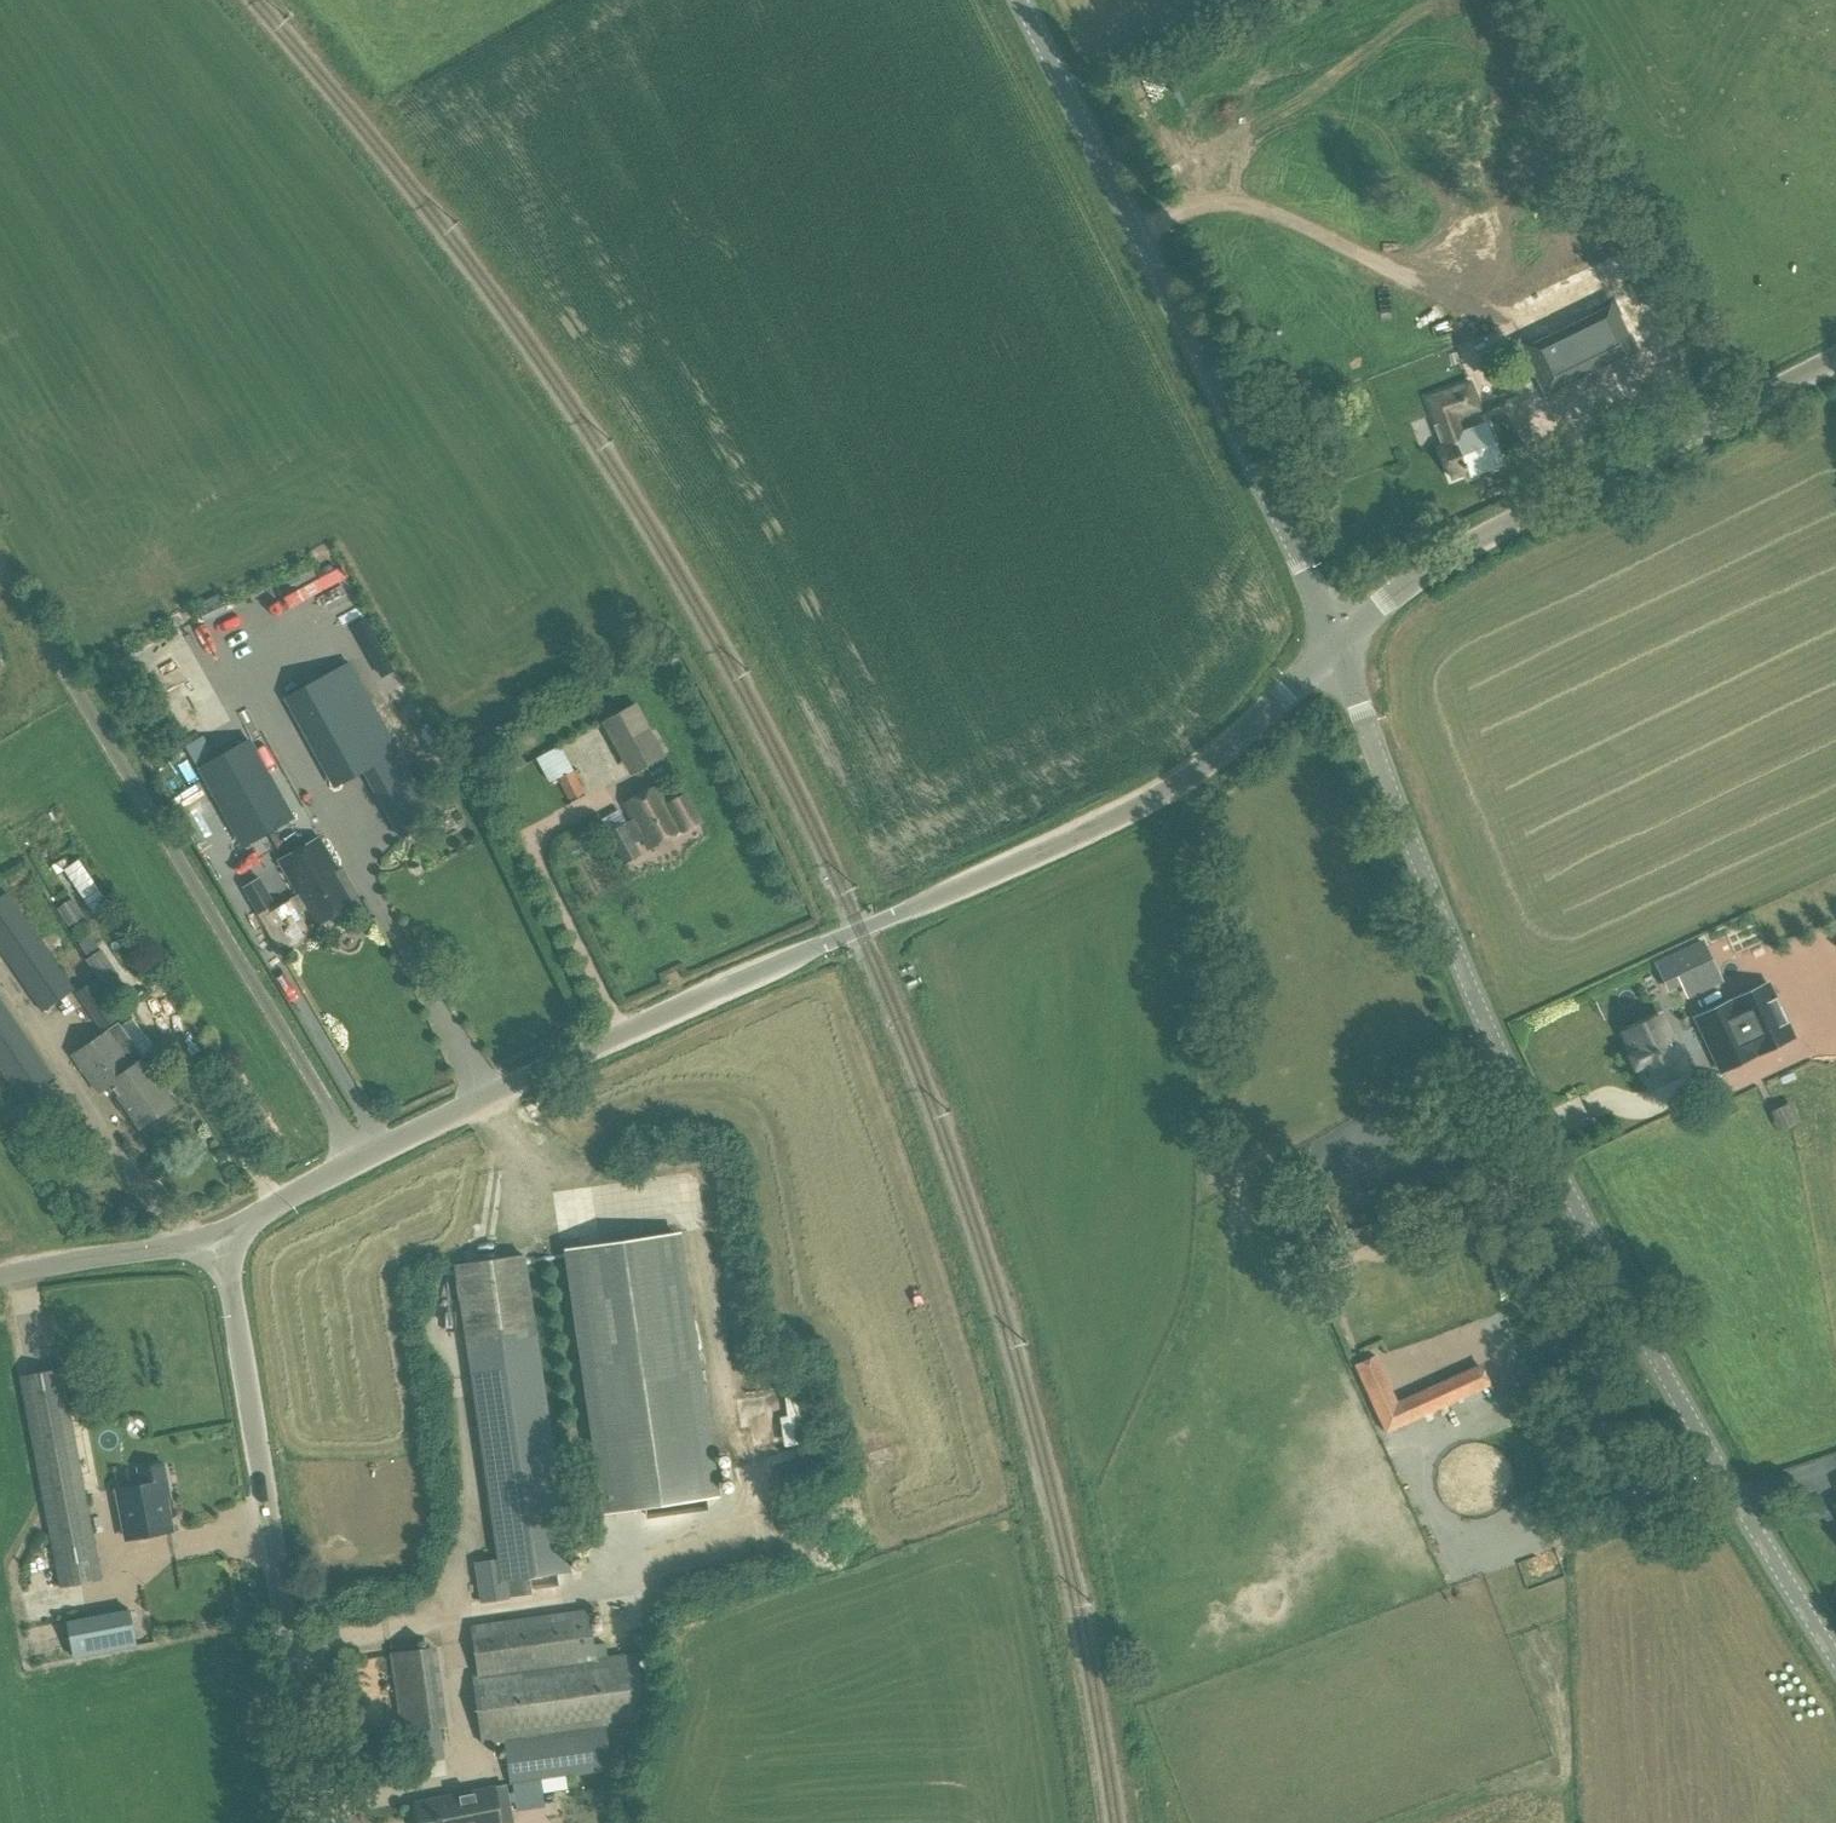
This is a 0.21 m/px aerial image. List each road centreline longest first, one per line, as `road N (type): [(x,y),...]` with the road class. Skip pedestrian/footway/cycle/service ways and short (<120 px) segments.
road 1 (unclassified): [(234,1231),(487,1096),(1198,776),(1336,649)]
road 2 (unclassified): [(1835,1655),(1733,1494),(1604,1248),(1588,1233),(1433,893),(1336,649)]
road 3 (unclassified): [(1336,649),(1298,556),(1018,0)]
road 4 (unclassified): [(323,1822),(232,1302),(234,1231)]
road 5 (unclassified): [(1336,649),(1452,554),(1835,361)]
road 6 (unclassified): [(0,1276),(234,1231)]

